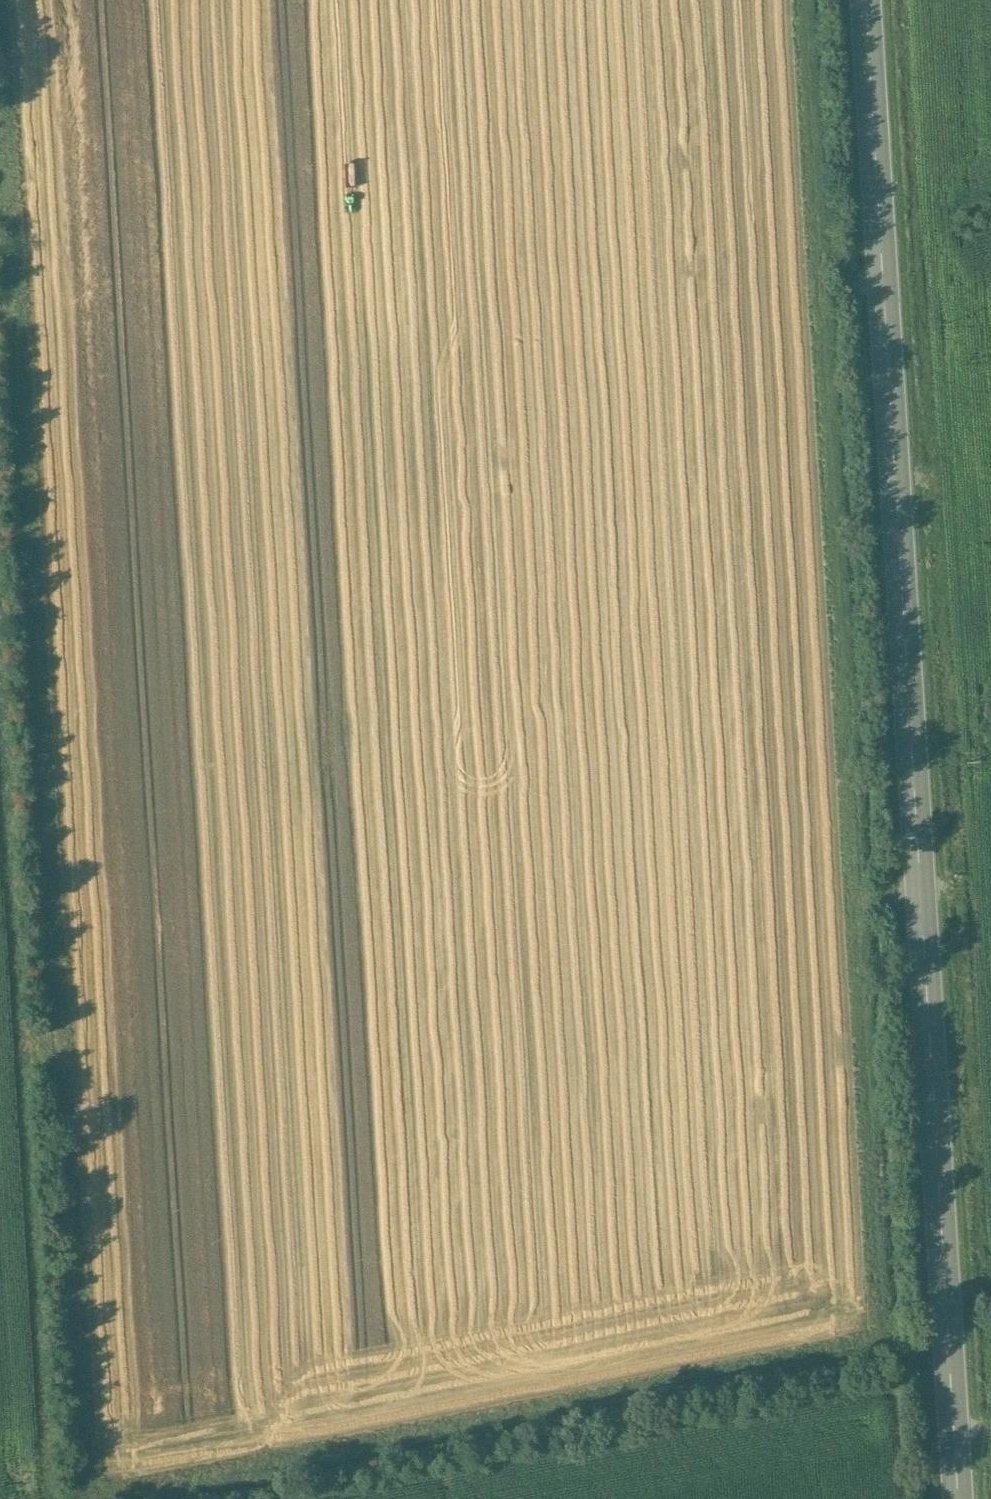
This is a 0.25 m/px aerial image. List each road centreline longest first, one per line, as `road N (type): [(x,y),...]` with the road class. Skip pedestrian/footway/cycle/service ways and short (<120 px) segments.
road 1 (secondary): [(957,1498),(864,0)]

